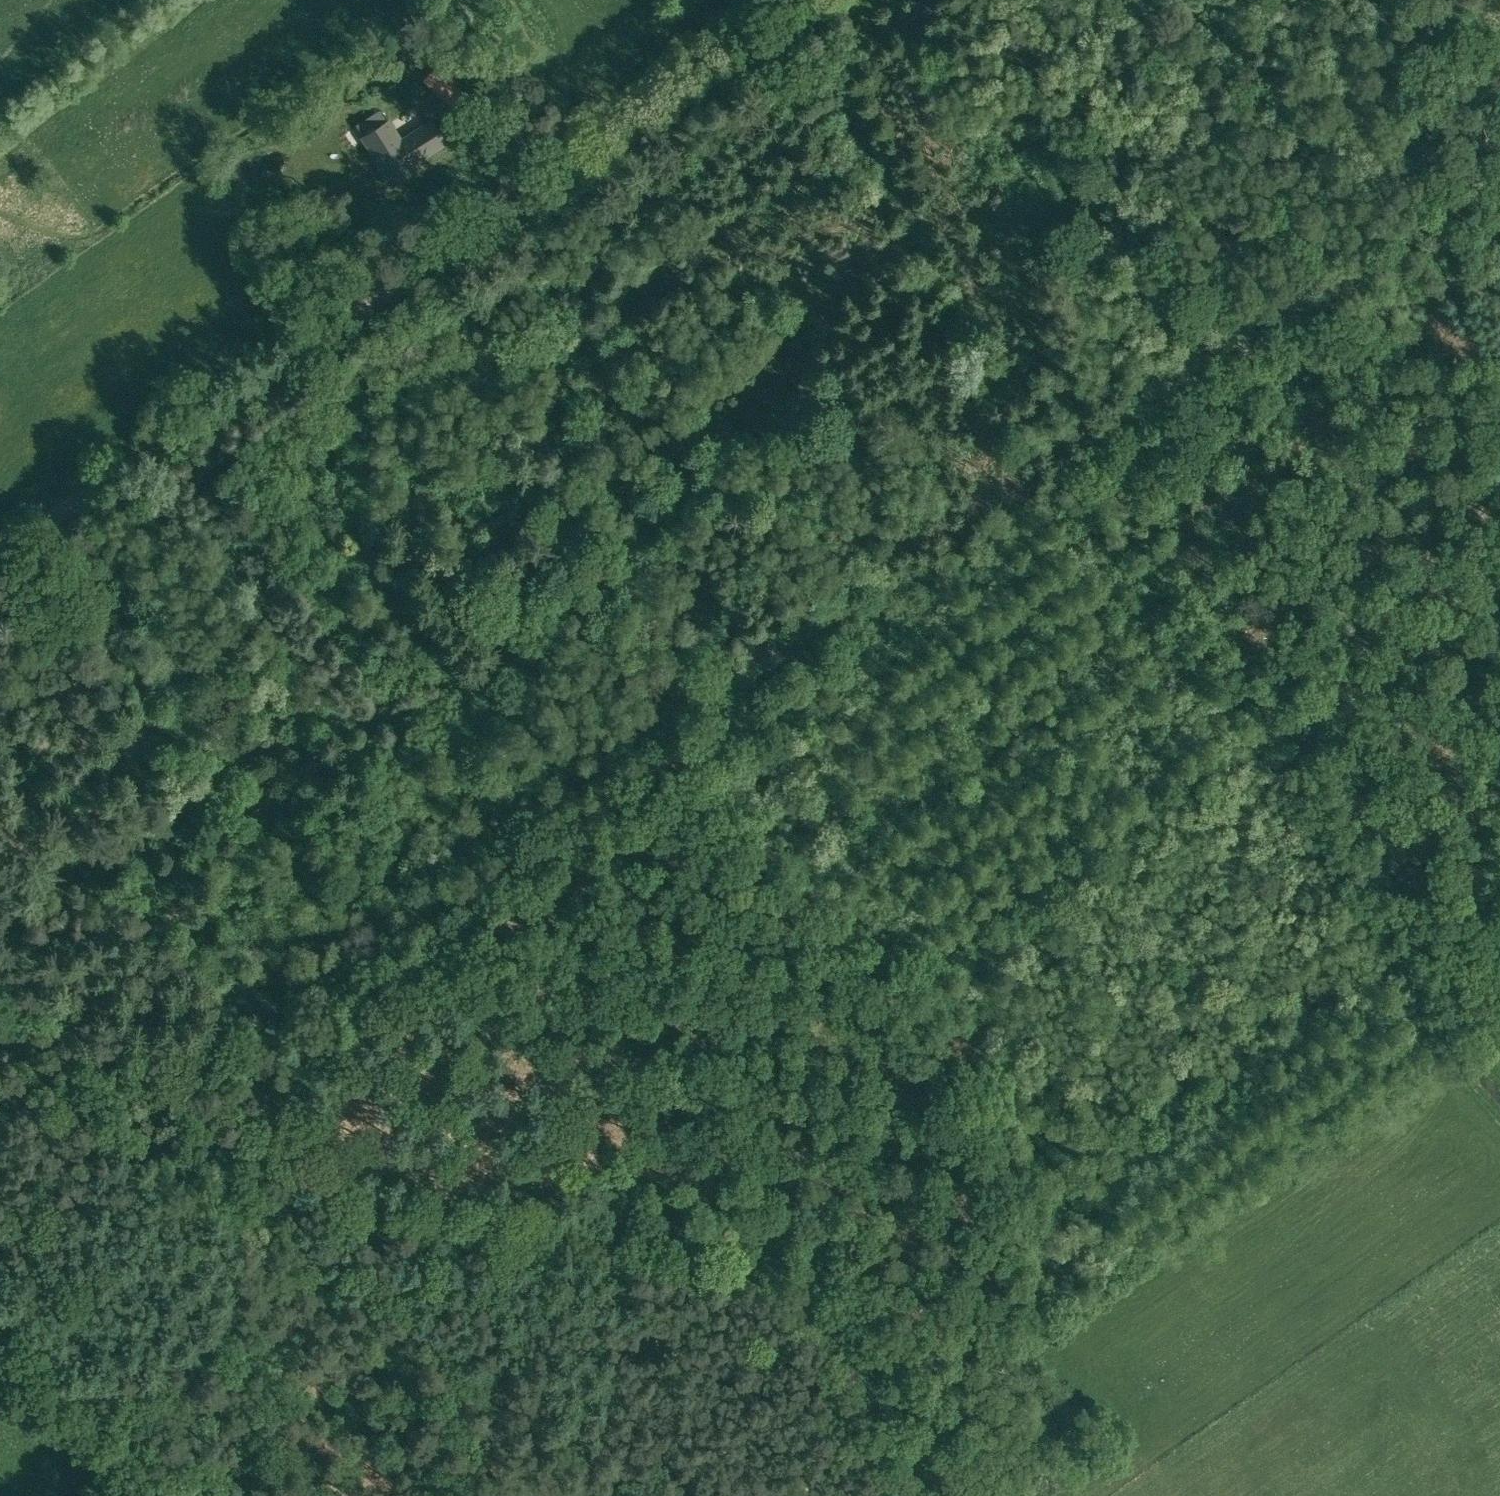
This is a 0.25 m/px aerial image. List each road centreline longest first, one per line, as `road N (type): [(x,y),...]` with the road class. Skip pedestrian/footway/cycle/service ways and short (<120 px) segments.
road 1 (track): [(1499,263),(1465,290),(1430,296),(1098,541),(1030,580),(921,622),(789,717),(769,780),(813,895),(890,948),(952,1063),(955,1104),(912,1153),(806,1234),(785,1274)]
road 2 (unclassified): [(952,1495),(764,1252),(223,1187),(0,993)]
road 3 (unclassified): [(0,552),(821,0)]

